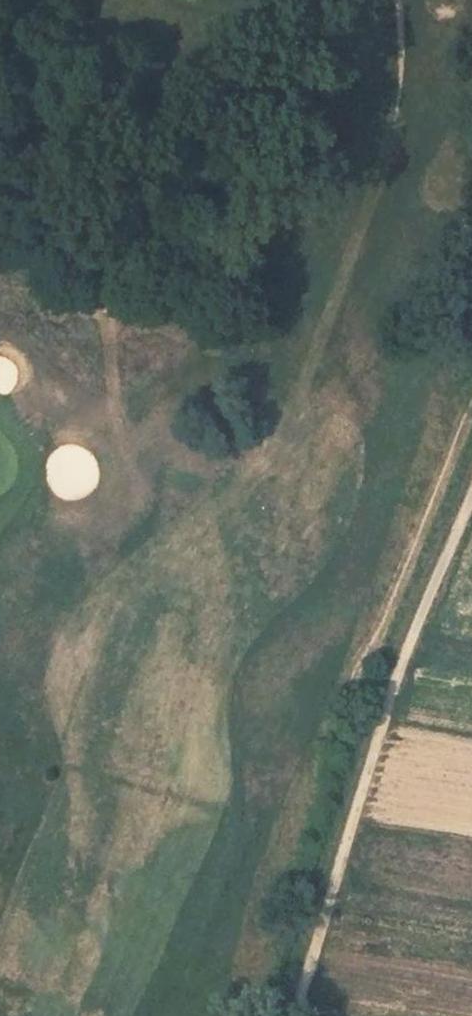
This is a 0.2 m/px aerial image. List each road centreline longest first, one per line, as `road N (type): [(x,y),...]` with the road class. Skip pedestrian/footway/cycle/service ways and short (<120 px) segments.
road 1 (unclassified): [(298,1015),(393,684),(471,484)]

